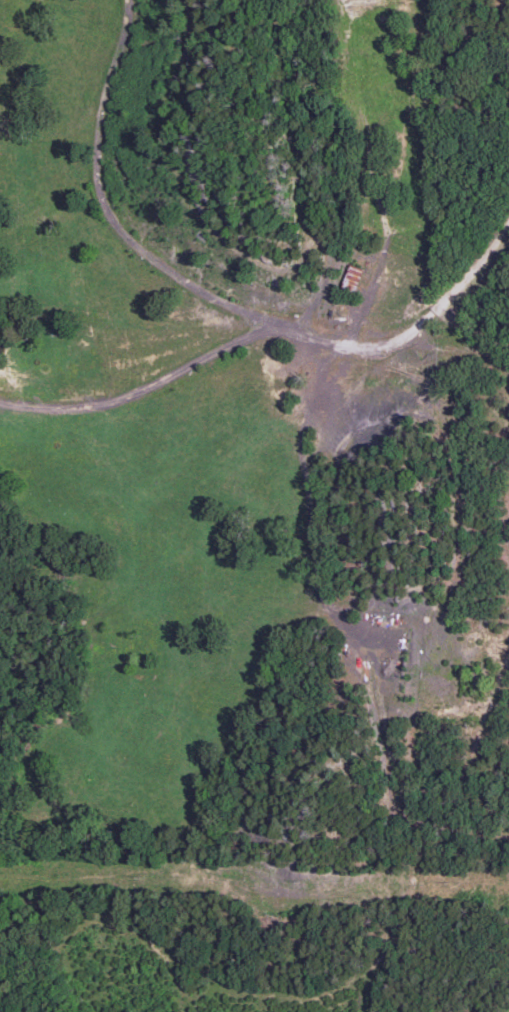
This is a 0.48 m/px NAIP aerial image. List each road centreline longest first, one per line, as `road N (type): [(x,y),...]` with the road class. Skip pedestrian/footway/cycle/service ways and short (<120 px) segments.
road 1 (residential): [(118,0),(94,122),(94,194),(107,223),(180,281),(276,325)]
road 2 (residential): [(0,399),(77,409),(106,402),(276,325)]

